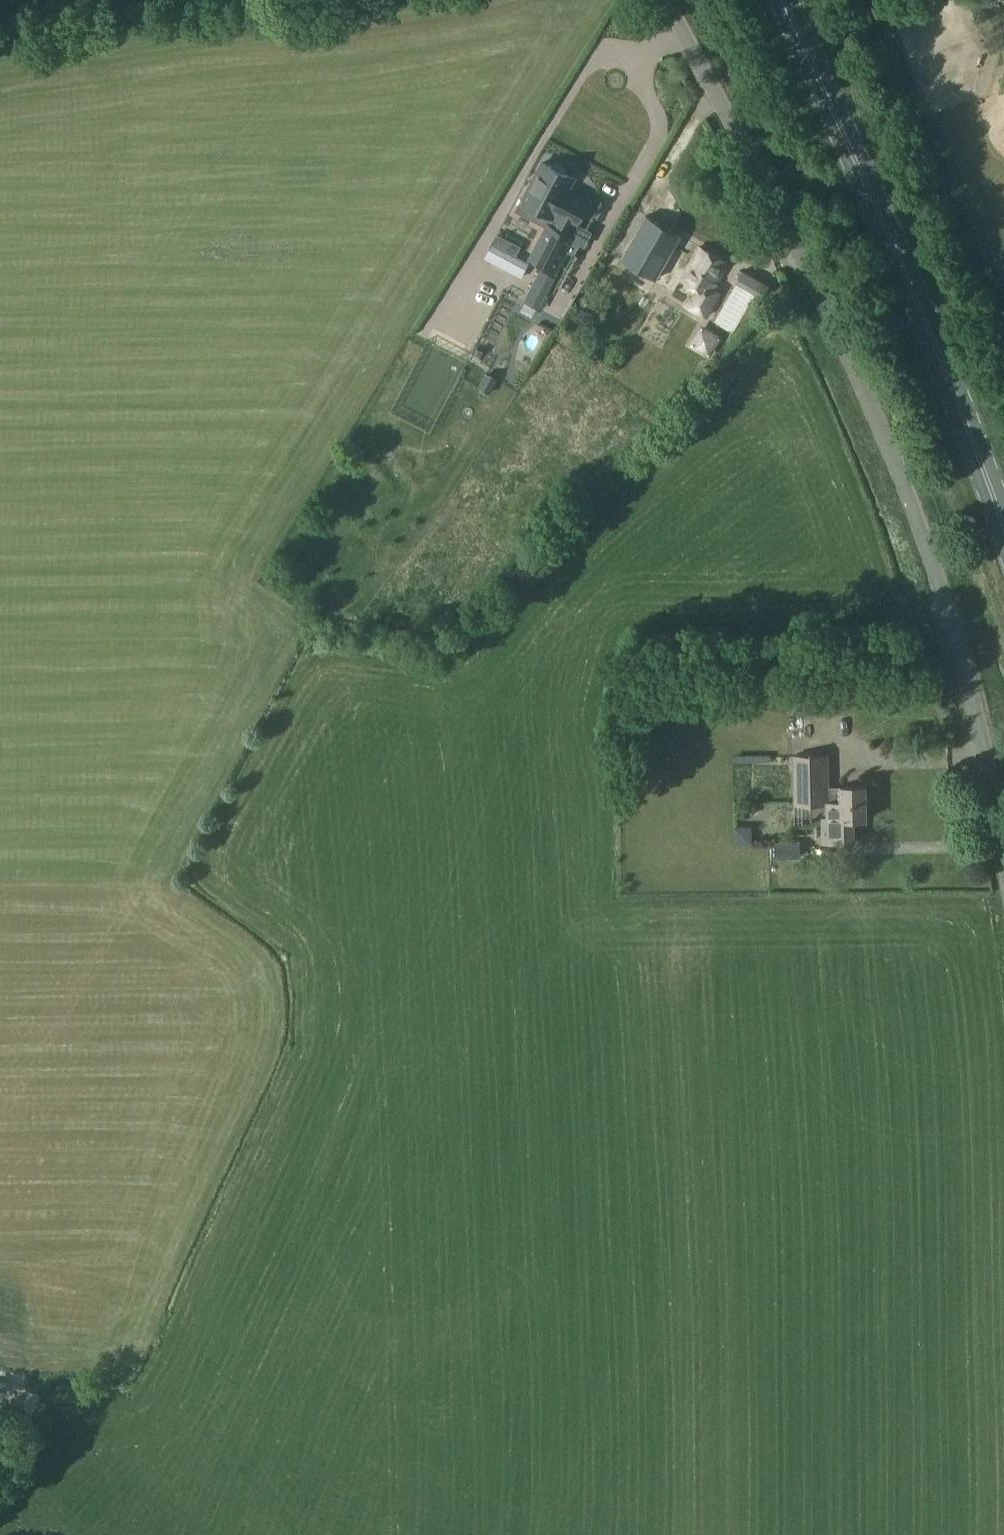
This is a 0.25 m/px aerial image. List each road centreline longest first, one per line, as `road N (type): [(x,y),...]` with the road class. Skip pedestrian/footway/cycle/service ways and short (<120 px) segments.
road 1 (unclassified): [(1003,808),(938,570),(845,334),(666,0)]
road 2 (primary): [(1003,521),(885,219),(786,0)]

